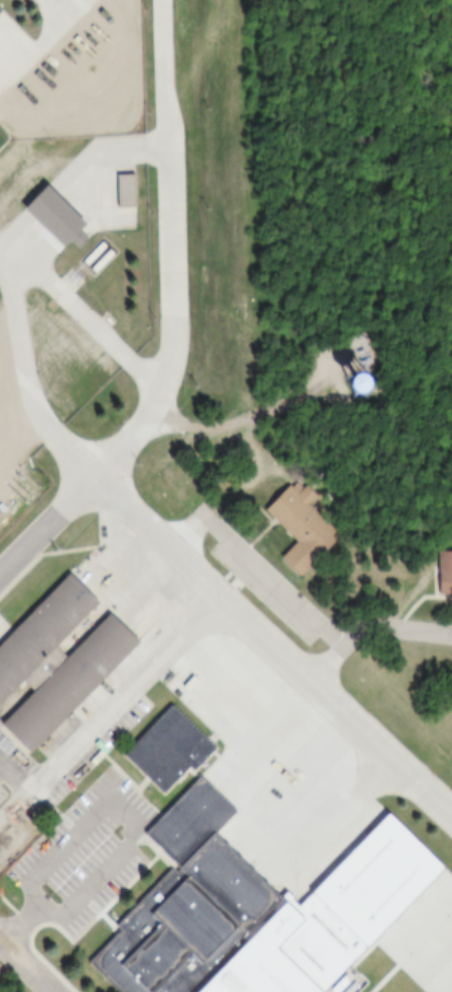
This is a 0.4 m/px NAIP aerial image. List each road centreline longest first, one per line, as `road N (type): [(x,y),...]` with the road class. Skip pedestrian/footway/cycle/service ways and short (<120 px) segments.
road 1 (residential): [(451,816),(100,472)]
road 2 (residential): [(0,574),(169,391),(178,317)]
road 3 (residential): [(178,317),(165,0)]

